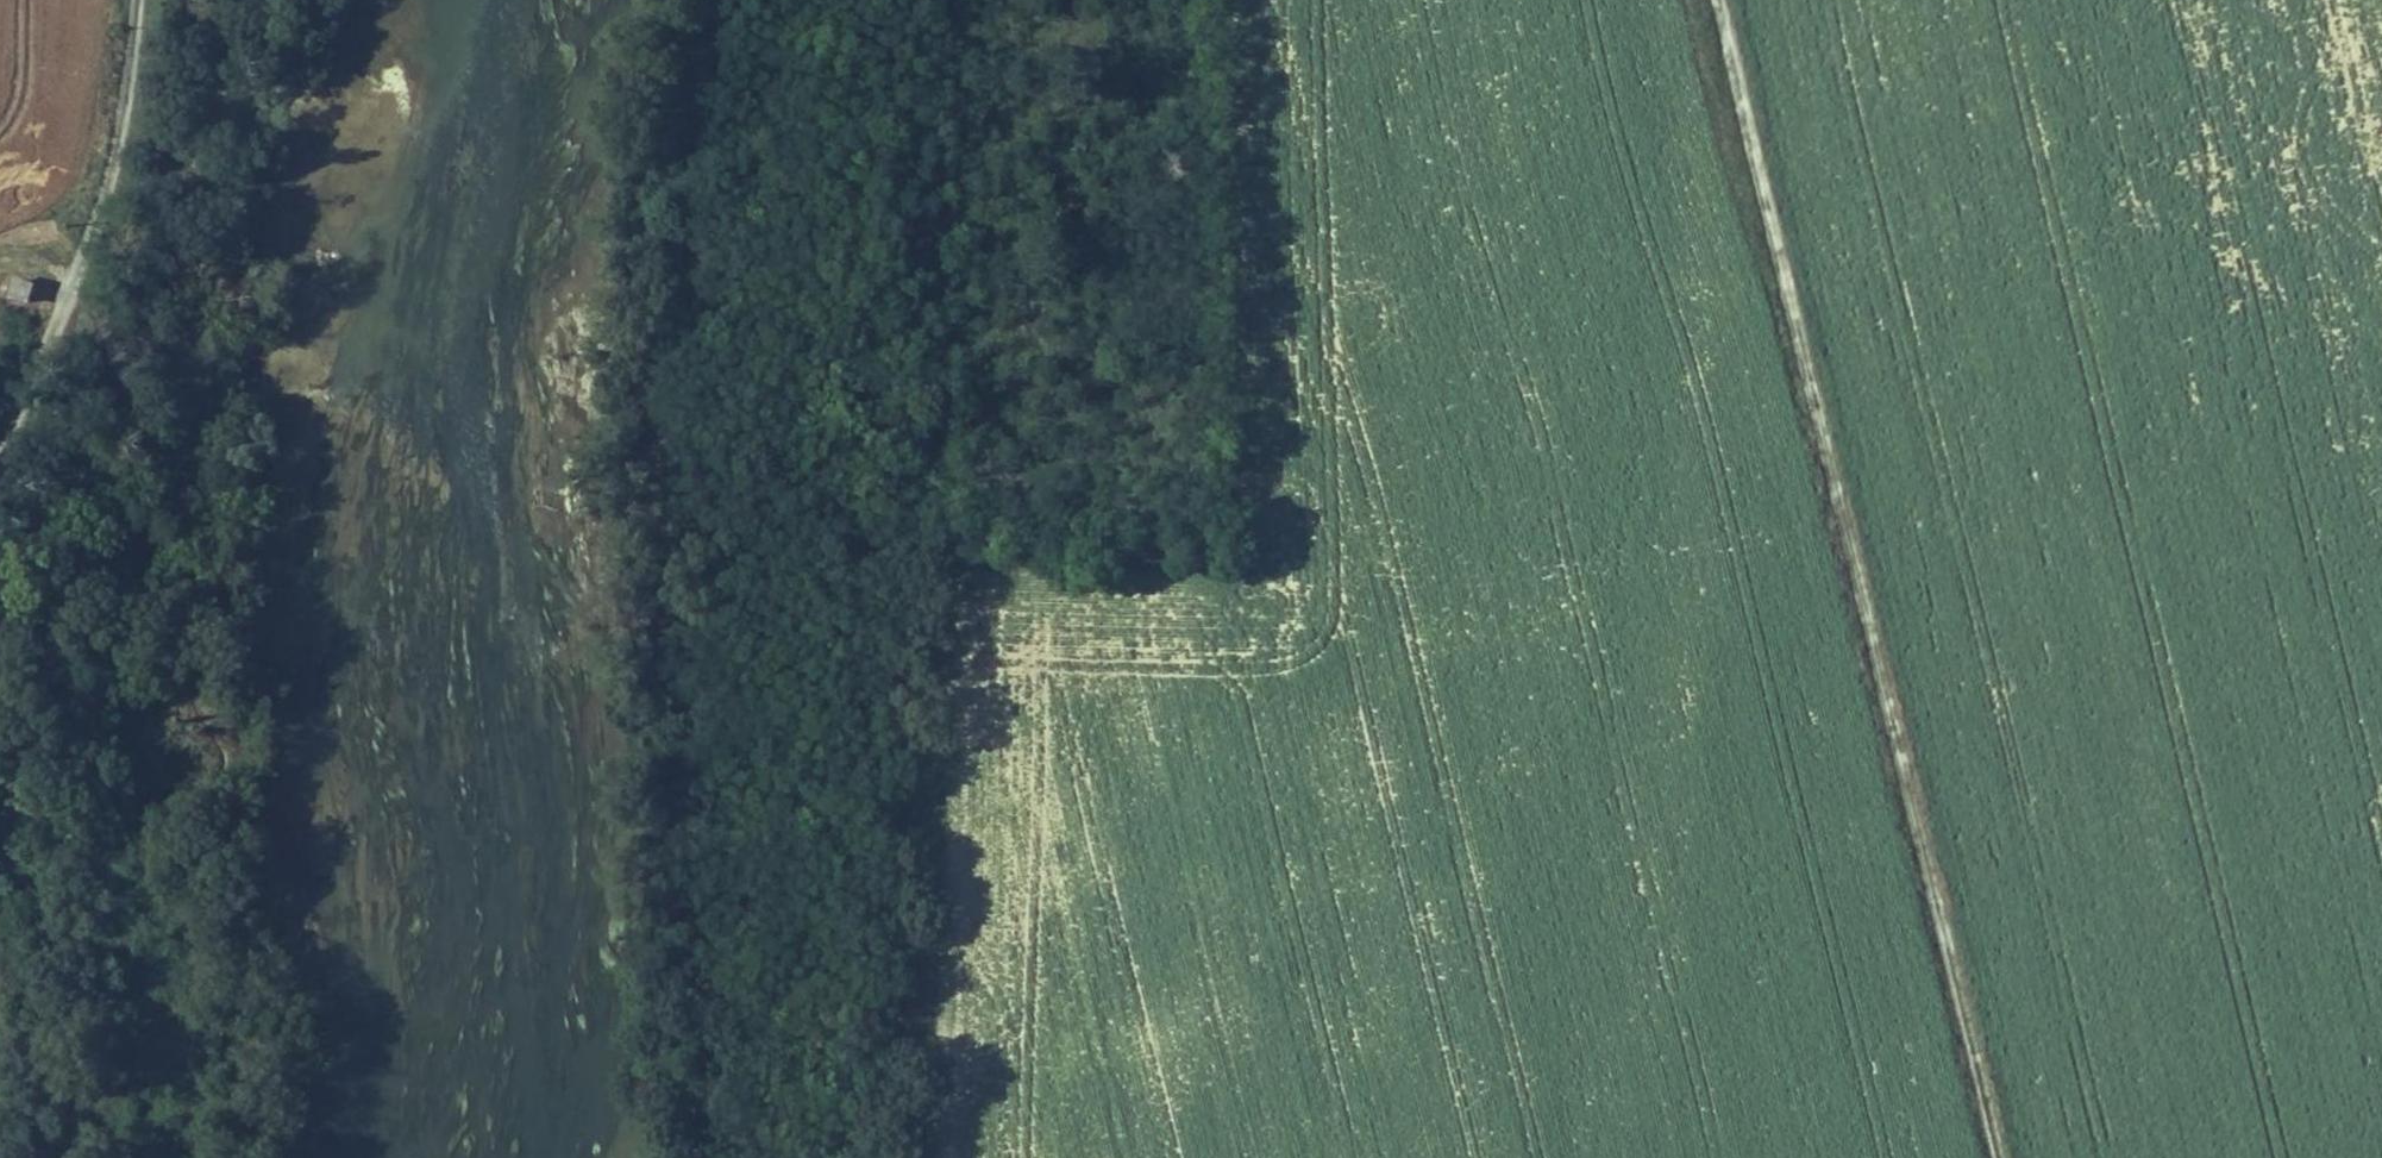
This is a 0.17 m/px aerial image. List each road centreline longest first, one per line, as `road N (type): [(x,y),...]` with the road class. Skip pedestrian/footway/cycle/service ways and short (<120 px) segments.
road 1 (track): [(1999,1157),(1720,0)]
road 2 (unclassified): [(0,480),(98,220),(137,0)]

